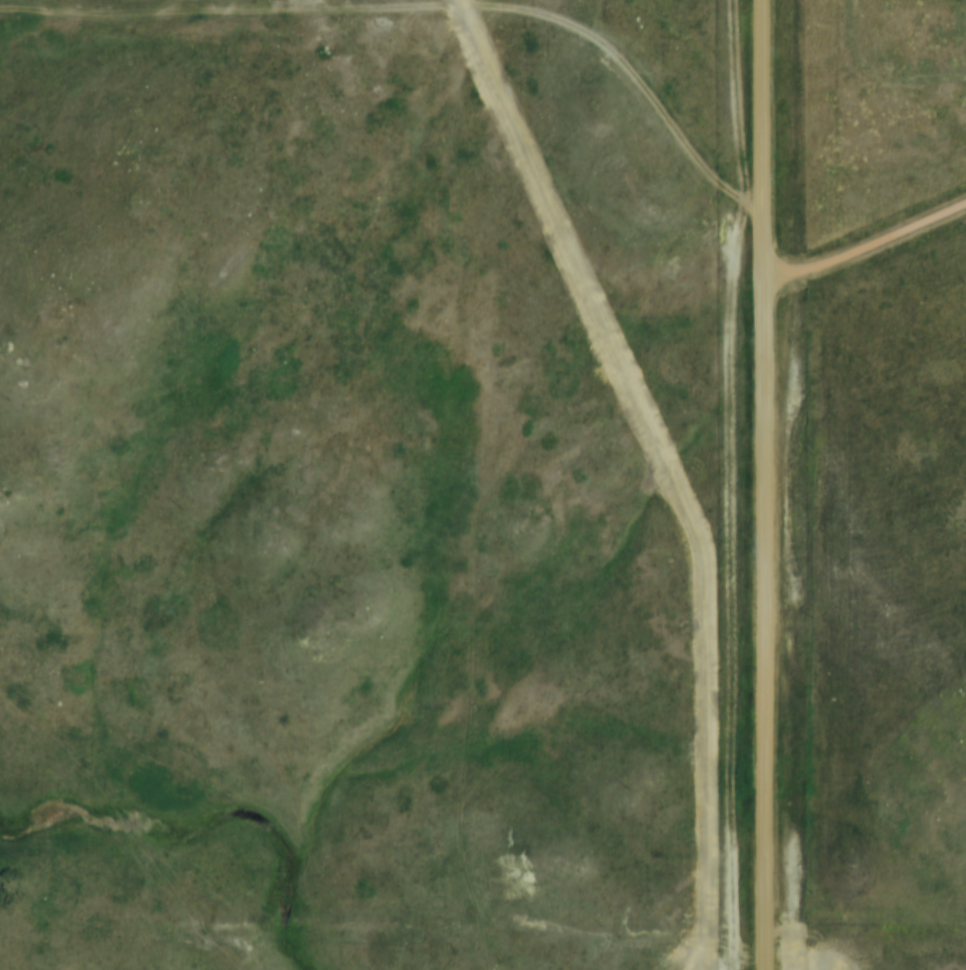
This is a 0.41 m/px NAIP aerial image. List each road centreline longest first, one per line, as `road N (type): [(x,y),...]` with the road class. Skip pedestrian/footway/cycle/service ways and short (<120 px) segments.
road 1 (residential): [(765,969),(763,0)]

